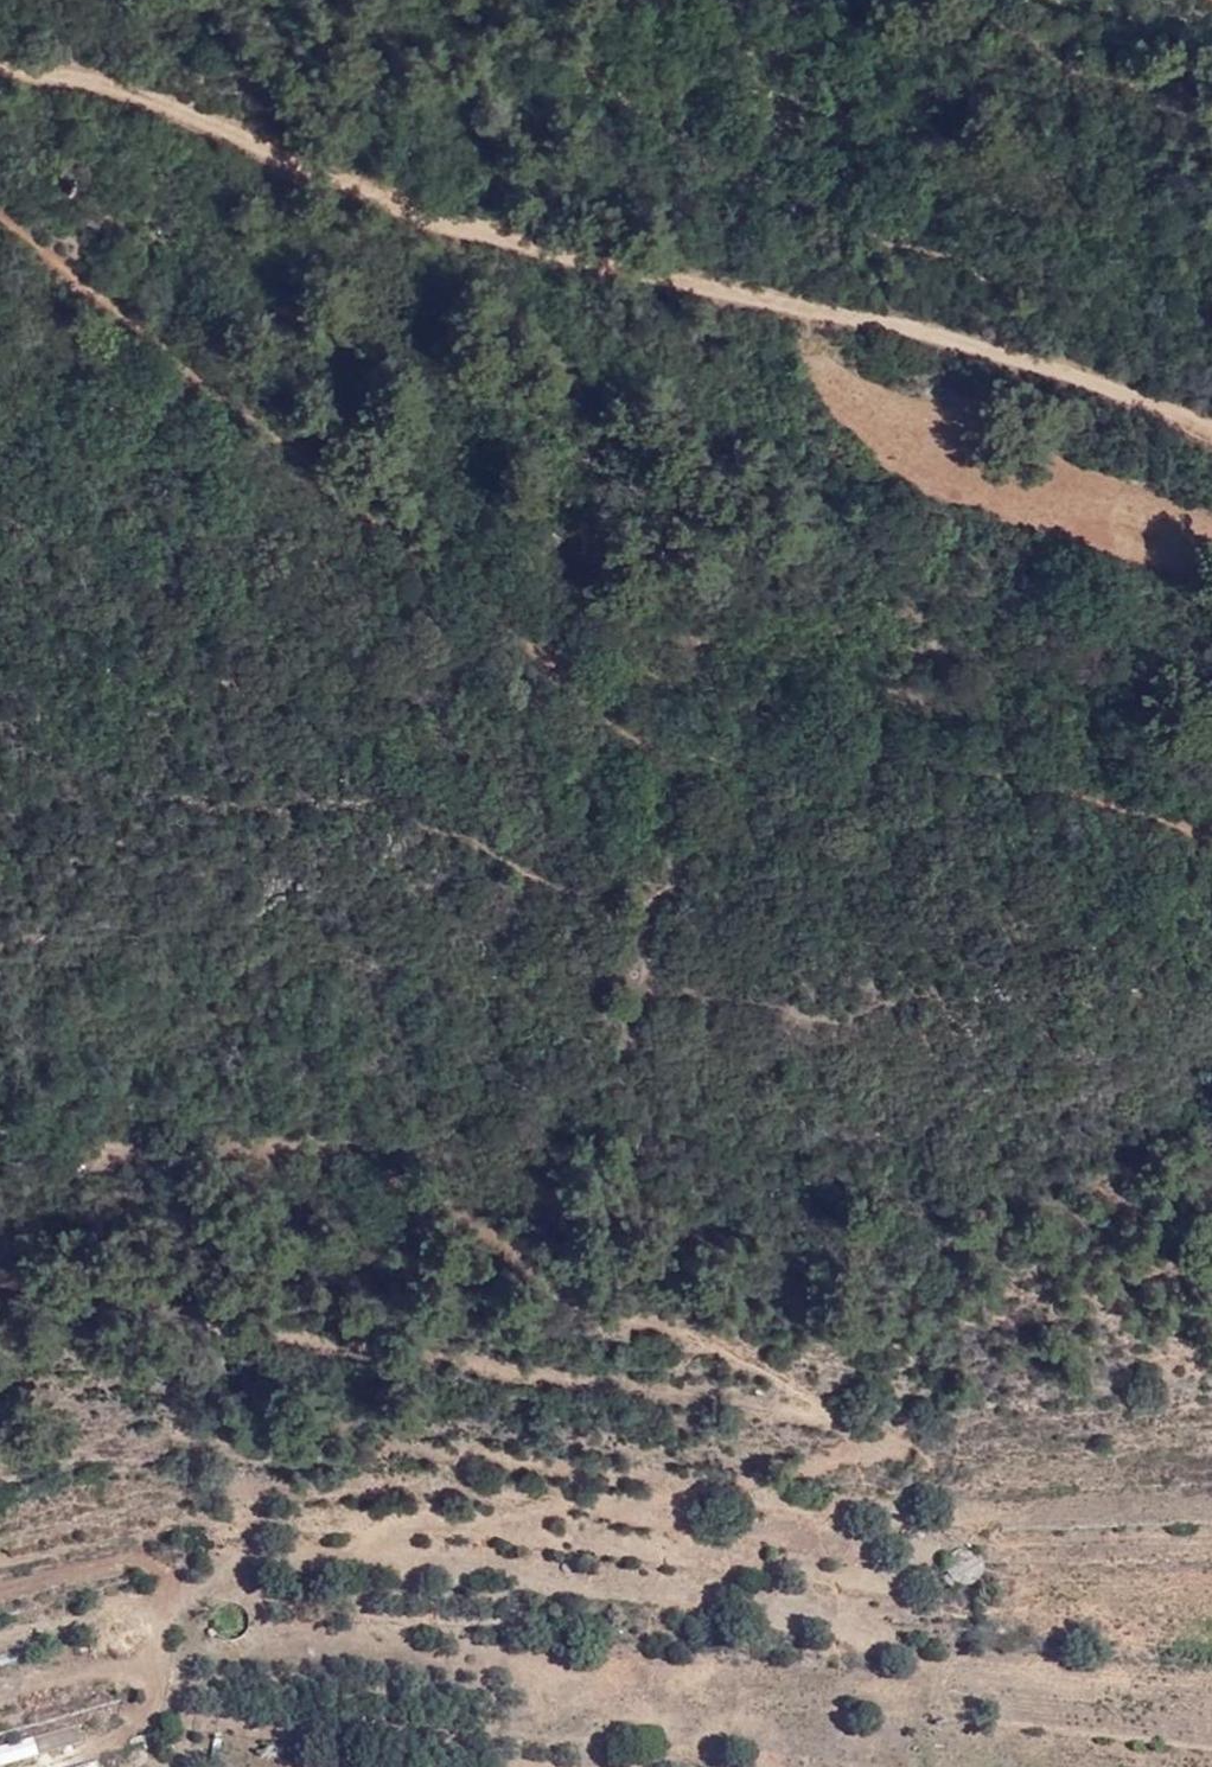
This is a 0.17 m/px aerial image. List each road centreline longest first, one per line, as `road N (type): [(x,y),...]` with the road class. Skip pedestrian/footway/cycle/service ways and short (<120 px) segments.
road 1 (track): [(0,61),(564,252),(1068,373),(1211,433)]

